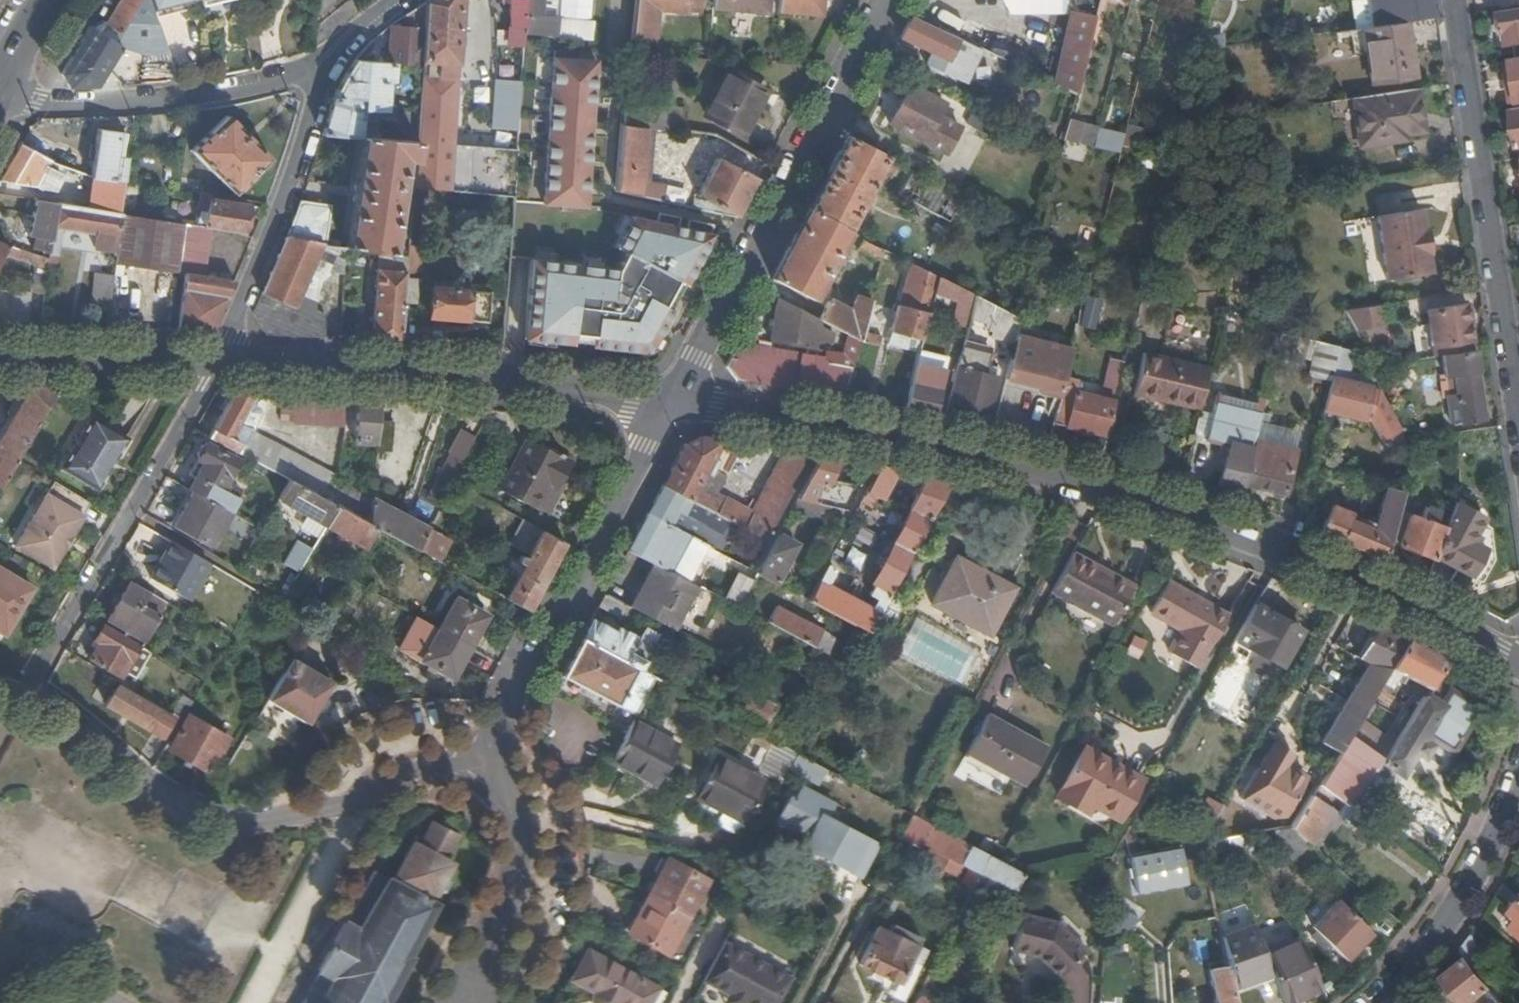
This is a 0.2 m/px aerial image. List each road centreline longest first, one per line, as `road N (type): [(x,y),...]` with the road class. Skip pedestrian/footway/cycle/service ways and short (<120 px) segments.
road 1 (tertiary): [(1518,661),(1316,564),(1167,506),(796,417),(671,404)]
road 2 (residential): [(486,763),(294,814),(220,818),(140,782),(27,686)]
road 3 (residential): [(887,0),(671,404)]
road 4 (tertiary): [(671,404),(224,355)]
road 5 (residential): [(1459,0),(1518,413)]
road 6 (residential): [(671,404),(486,763)]
road 7 (residential): [(27,686),(224,355)]
road 8 (residential): [(0,98),(83,107),(330,63)]
road 9 (residential): [(224,355),(330,63)]
road 10 (residential): [(1518,777),(1480,866),(1418,969),(1381,1002)]
road 11 (residential): [(464,1002),(496,940),(519,853),(518,822),(486,763)]
road 12 (tertiary): [(224,355),(0,357)]

